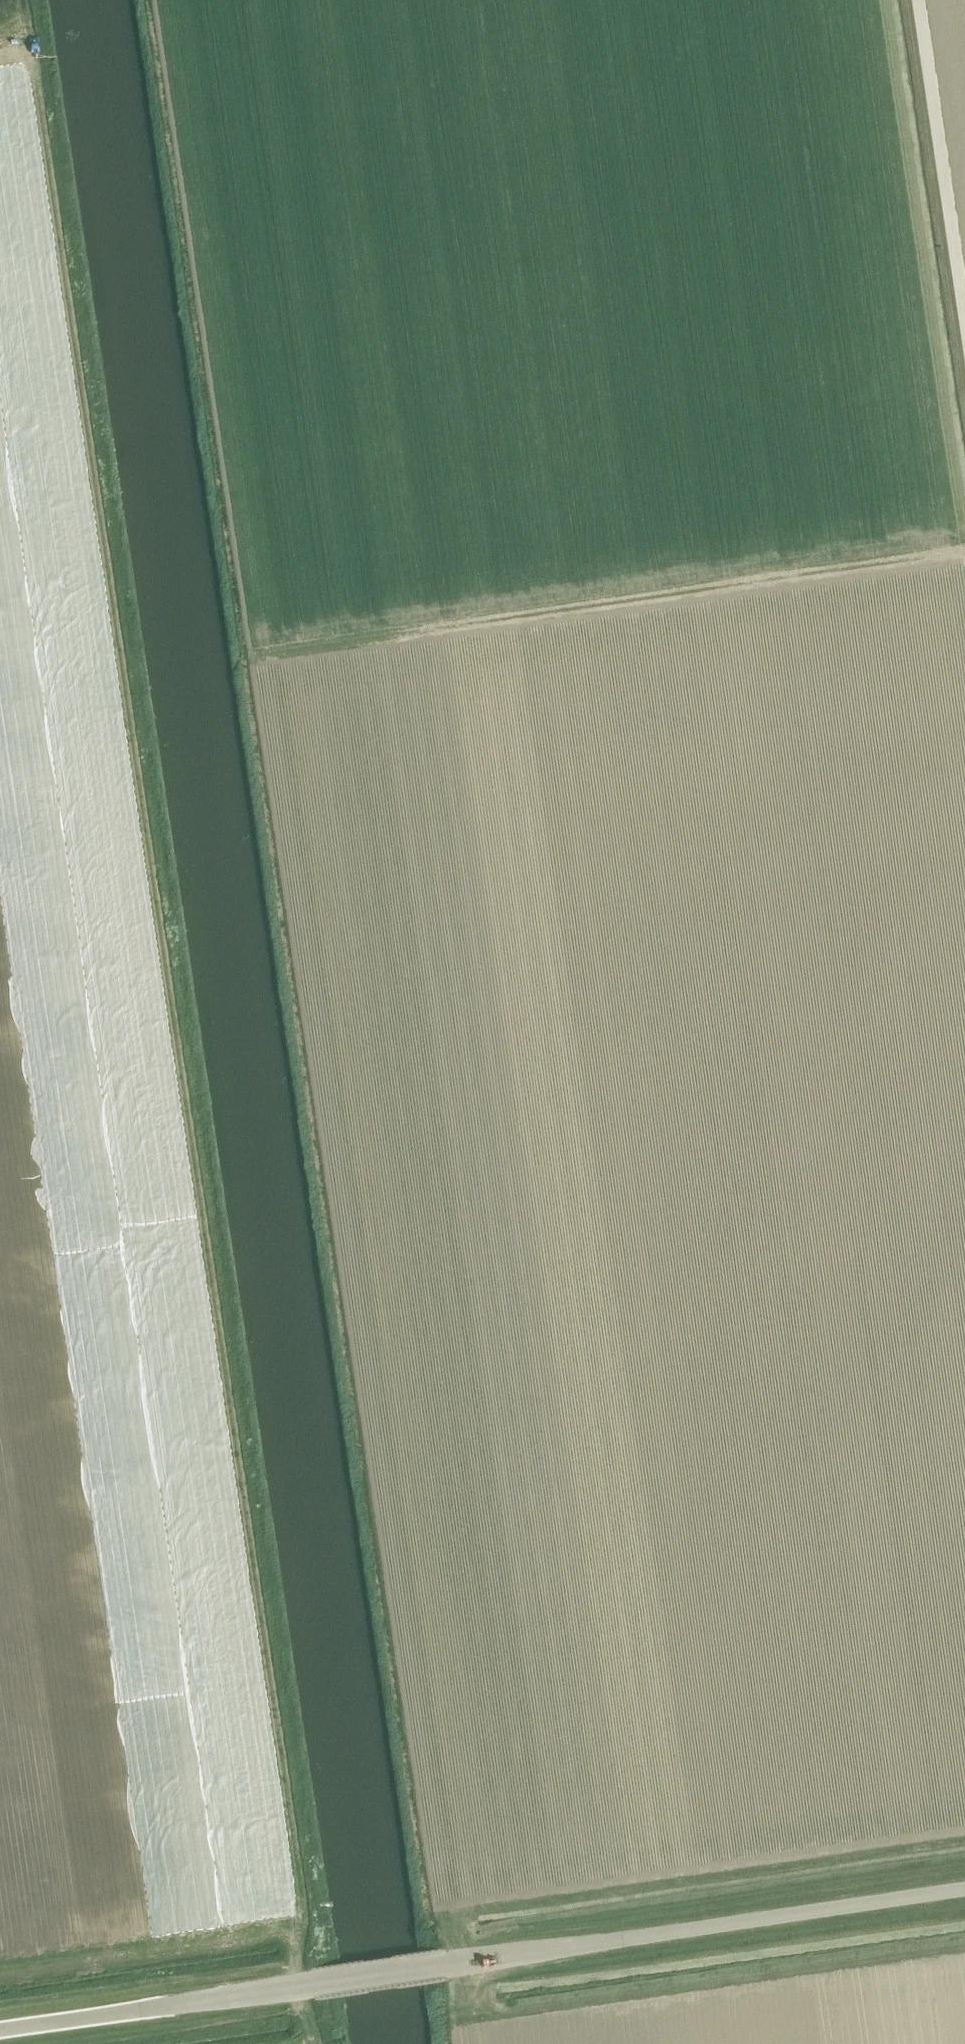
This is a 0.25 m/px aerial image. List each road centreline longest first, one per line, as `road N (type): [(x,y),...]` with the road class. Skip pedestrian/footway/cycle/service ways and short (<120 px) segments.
road 1 (unclassified): [(0,2027),(964,1885)]
road 2 (track): [(964,323),(917,0)]

